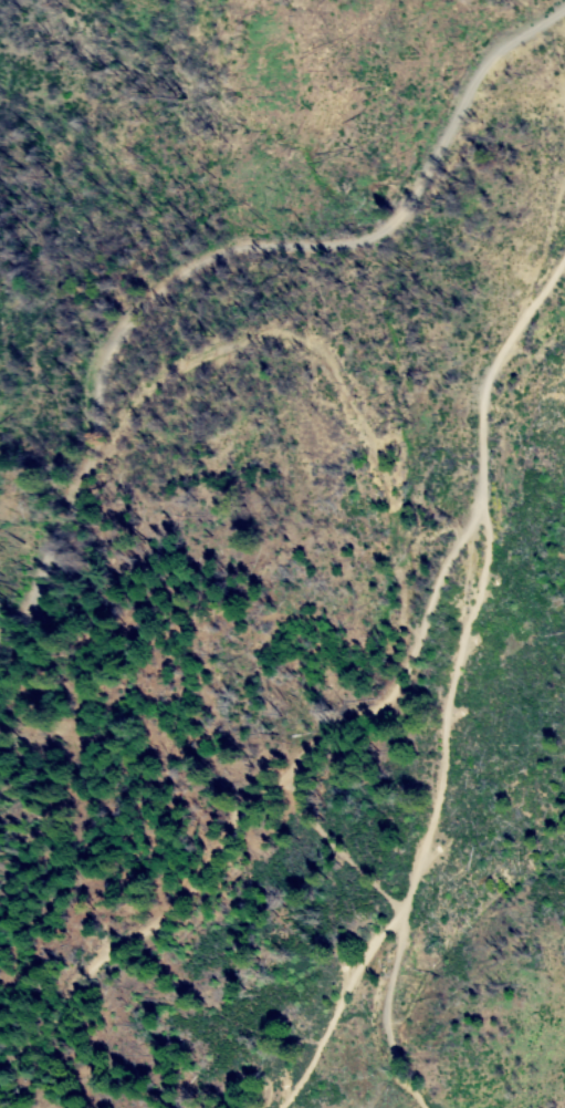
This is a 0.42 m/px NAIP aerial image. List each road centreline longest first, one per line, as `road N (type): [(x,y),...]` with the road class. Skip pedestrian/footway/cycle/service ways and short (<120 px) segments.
road 1 (track): [(422,1107),(386,1029),(400,920),(310,824),(299,781),(327,741),(398,686),(415,657),(479,501),(491,390),(564,267)]
road 2 (track): [(564,7),(479,75),(406,209),(386,229),(342,245),(219,252),(177,272),(125,323),(101,364),(90,442),(50,520),(42,572),(0,620)]
road 3 (track): [(0,1065),(96,970),(196,894),(257,798),(299,781)]

